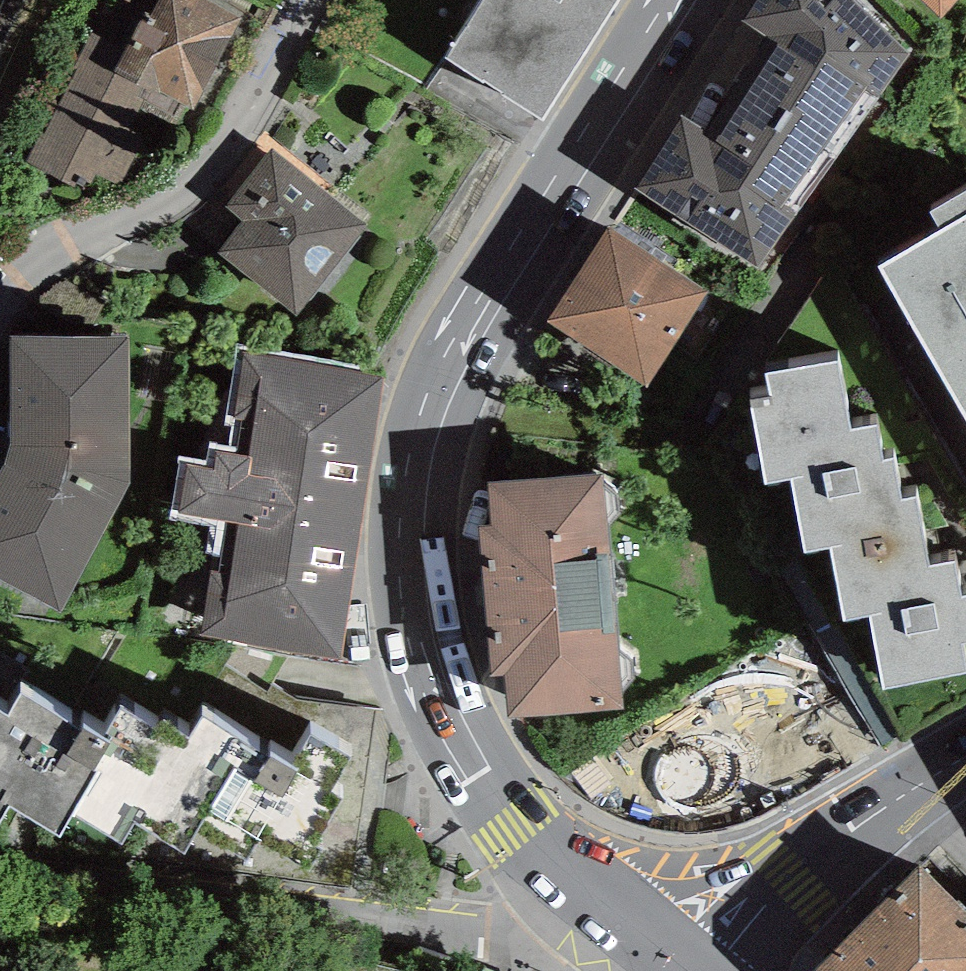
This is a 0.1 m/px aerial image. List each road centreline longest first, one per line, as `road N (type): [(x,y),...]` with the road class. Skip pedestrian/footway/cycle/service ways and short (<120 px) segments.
road 1 (primary): [(683,0),(460,347),(421,452),(406,548),(414,623),(441,707),(476,775),(527,845),(605,913)]
road 2 (residential): [(605,913),(537,933),(485,935),(0,870)]
road 3 (residential): [(309,0),(203,176),(36,263),(0,303)]
road 4 (tertiary): [(672,965),(965,764)]

